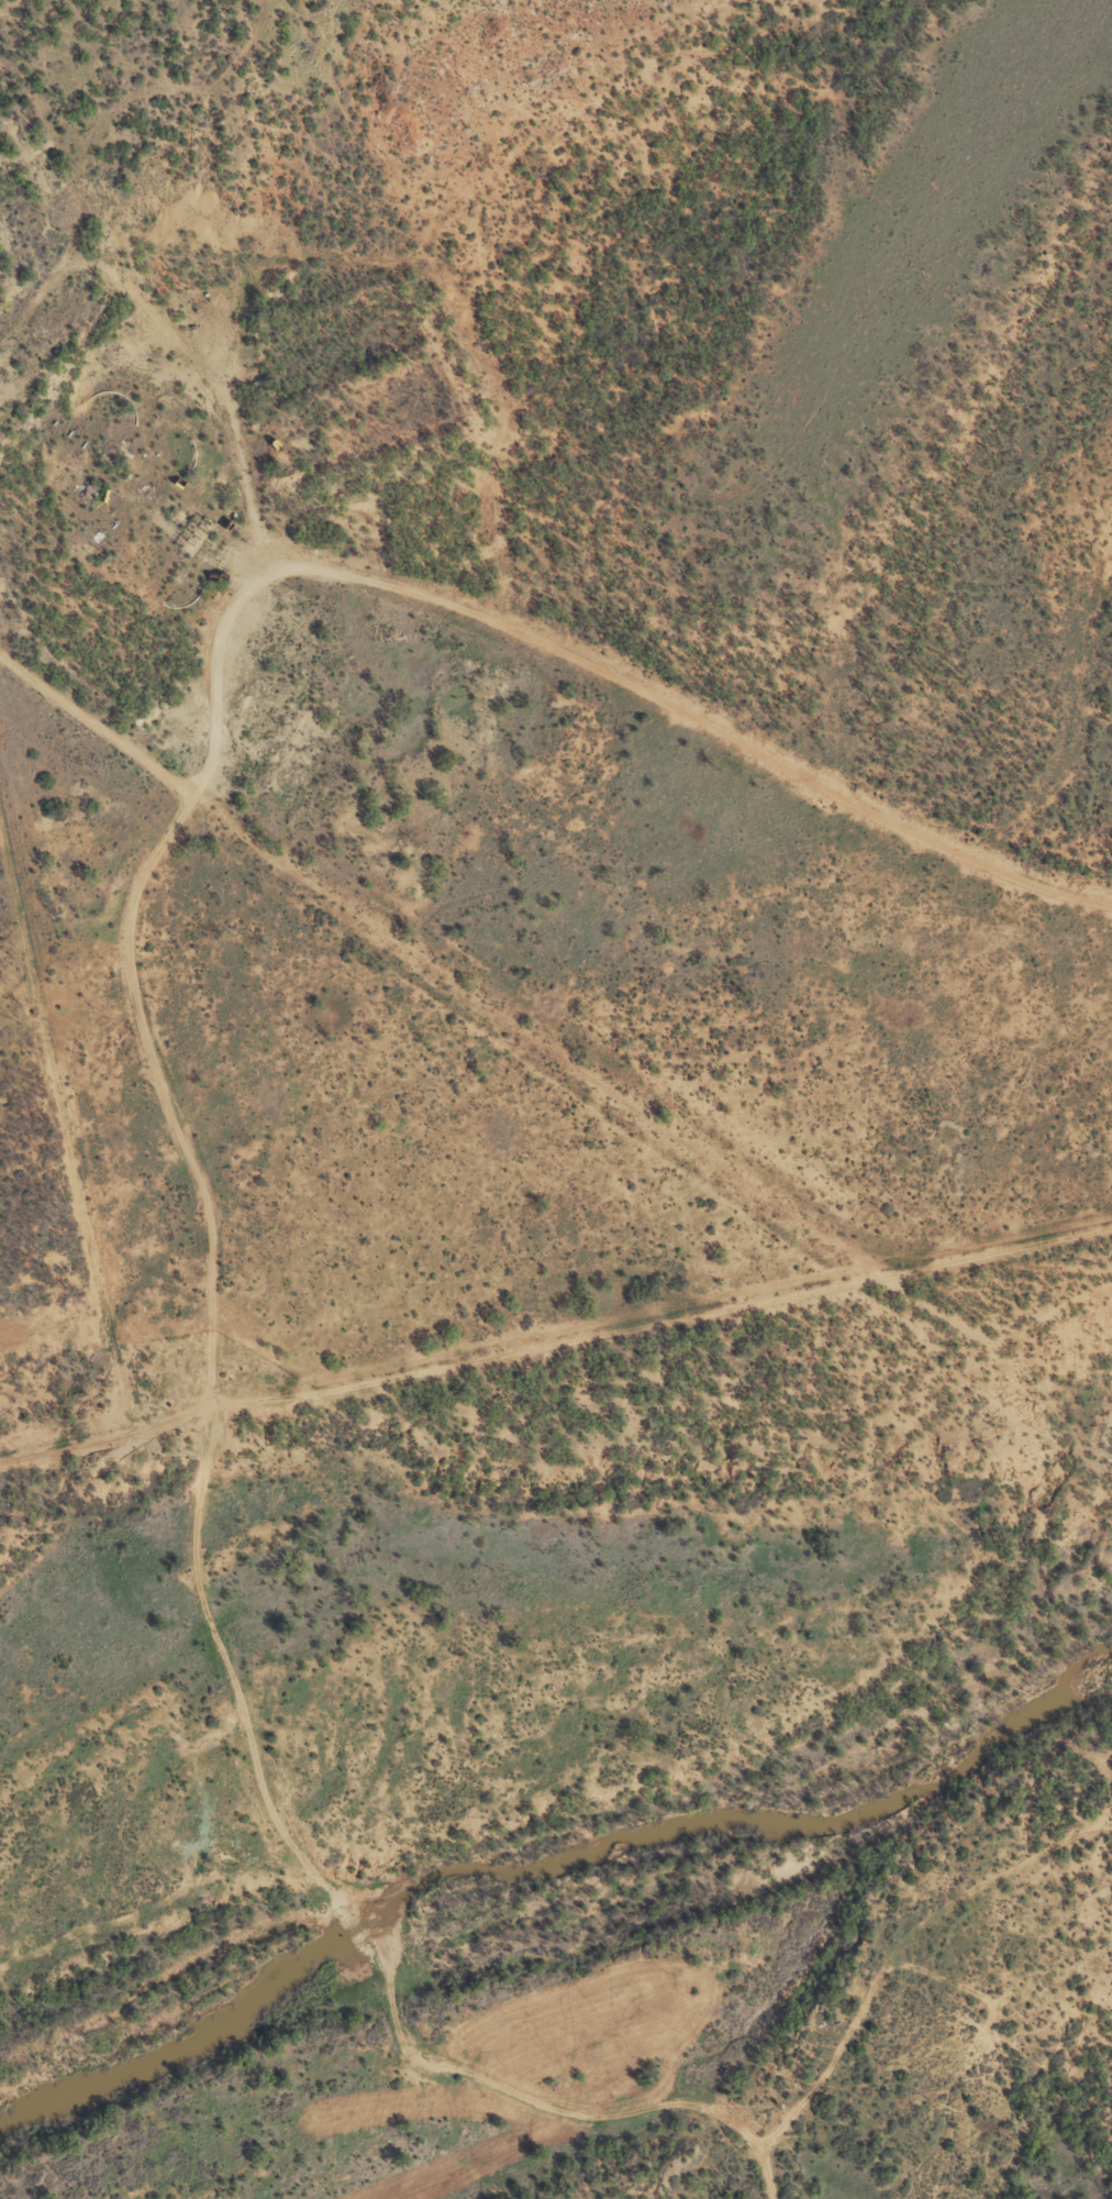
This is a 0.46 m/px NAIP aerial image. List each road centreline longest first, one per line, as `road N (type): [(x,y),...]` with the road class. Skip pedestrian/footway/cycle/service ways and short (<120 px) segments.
road 1 (track): [(0,380),(194,433),(271,506),(293,555),(305,661),(227,821),(0,1102)]

